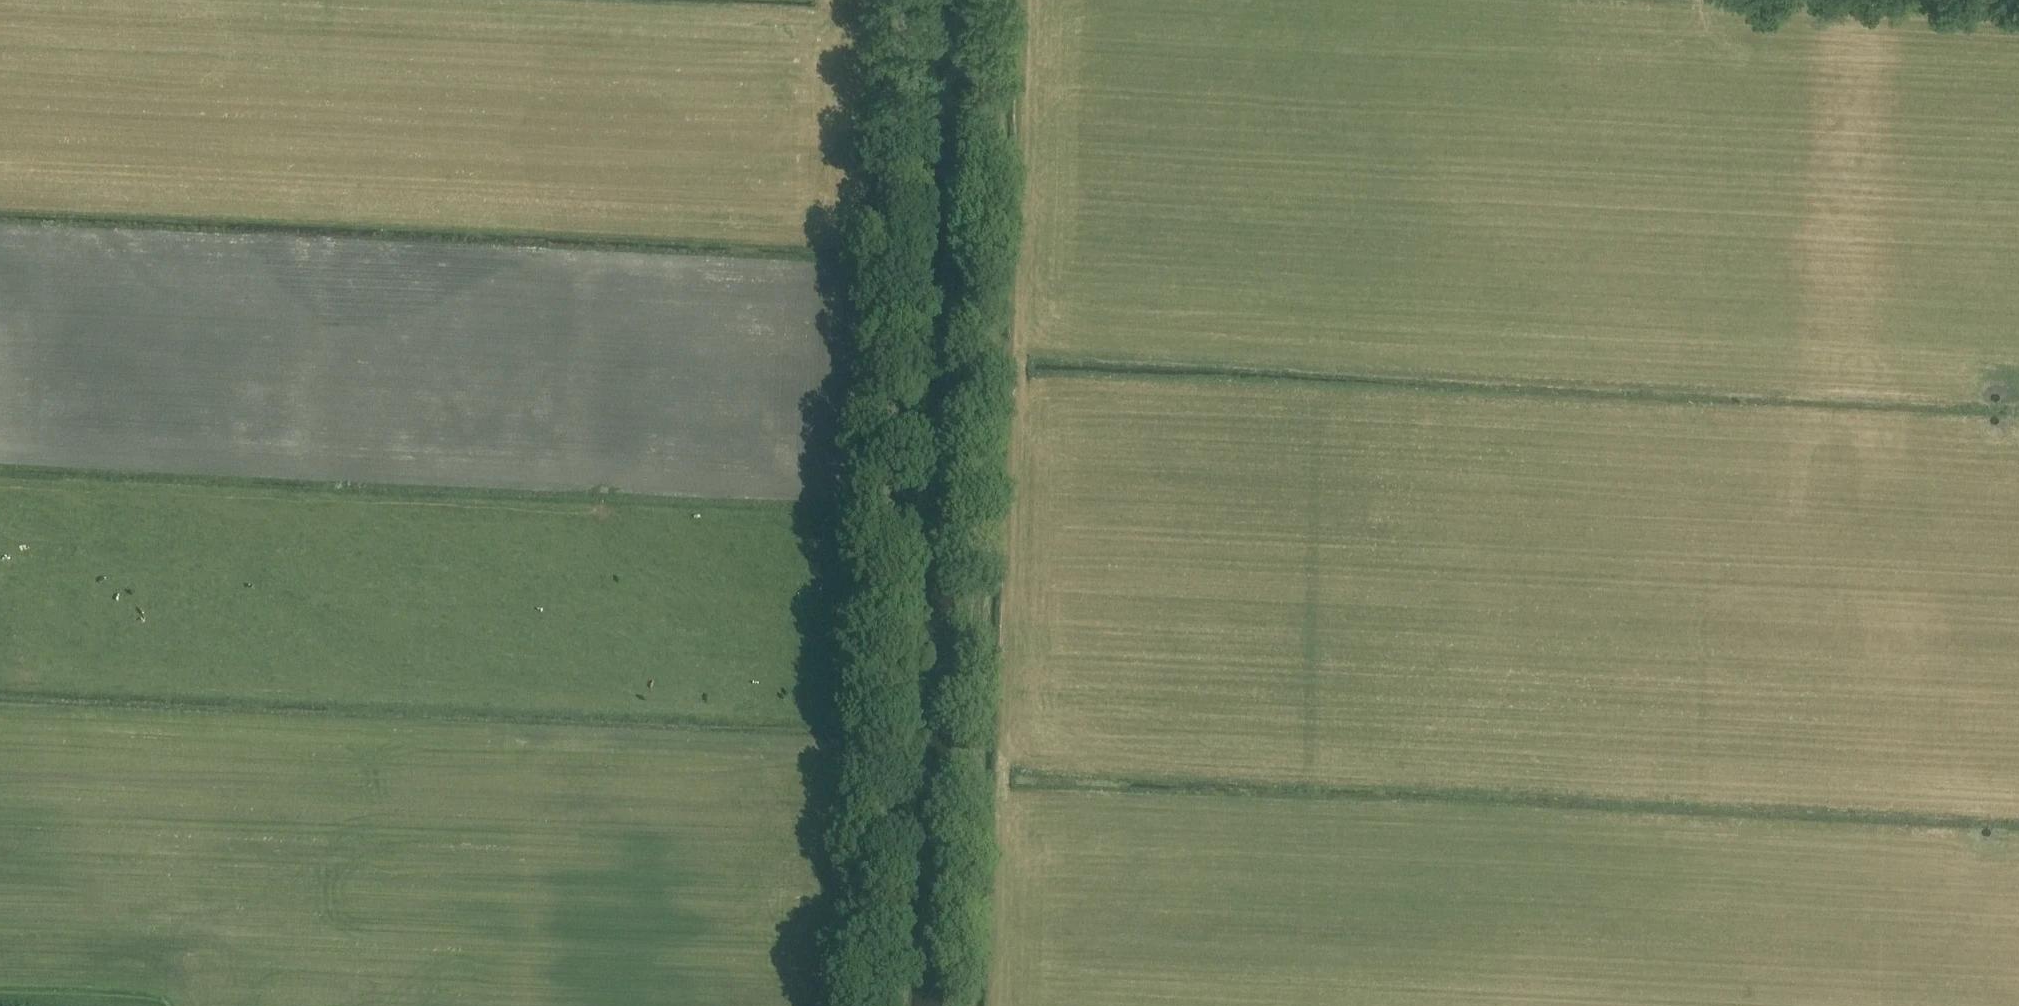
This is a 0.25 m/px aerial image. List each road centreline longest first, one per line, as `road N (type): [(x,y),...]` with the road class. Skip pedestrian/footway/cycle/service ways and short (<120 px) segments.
road 1 (unclassified): [(871,1005),(901,0)]

